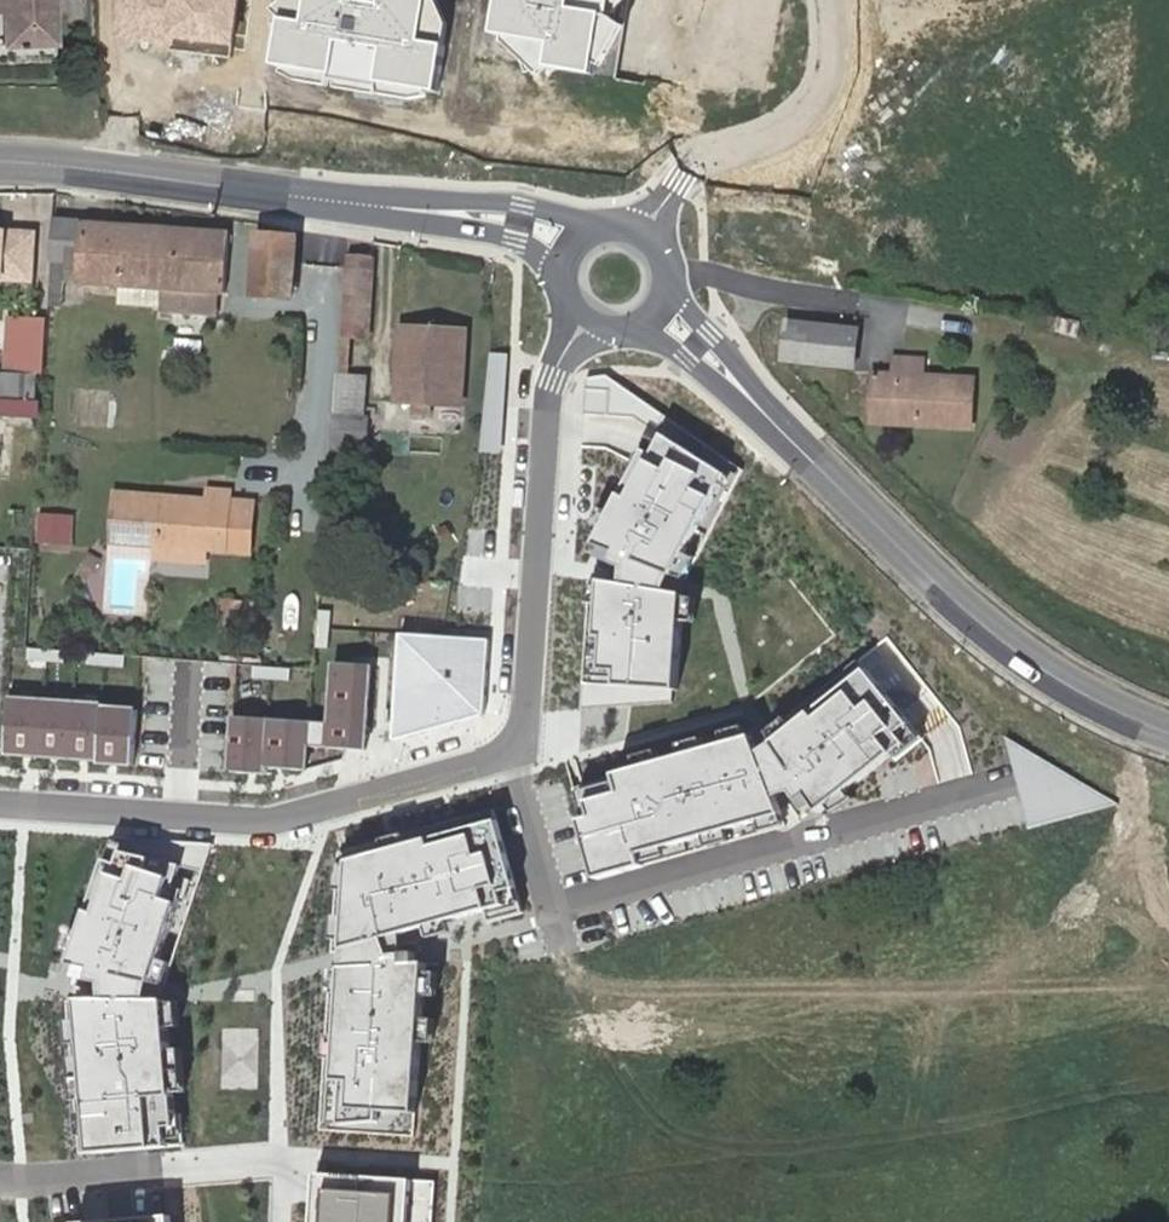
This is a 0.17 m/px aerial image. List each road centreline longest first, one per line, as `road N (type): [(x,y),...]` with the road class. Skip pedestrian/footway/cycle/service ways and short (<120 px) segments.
road 1 (tertiary): [(658,312),(968,610),(1084,693),(1168,733)]
road 2 (residential): [(503,753),(547,913),(987,788)]
road 3 (tertiary): [(0,160),(98,165),(477,215),(530,226),(569,246)]
road 4 (residential): [(503,753),(277,820),(0,803)]
road 5 (residential): [(584,323),(556,373),(545,412),(524,716),(503,753)]
road 6 (unknown): [(261,0),(243,186),(241,304),(259,314),(320,318)]
road 7 (residential): [(824,0),(827,68),(812,105),(777,133),(701,162),(647,232)]
road 8 (residential): [(0,1176),(280,1160)]
road 9 (residential): [(669,272),(886,311),(879,350)]
road 10 (unknown): [(113,0),(122,168)]

